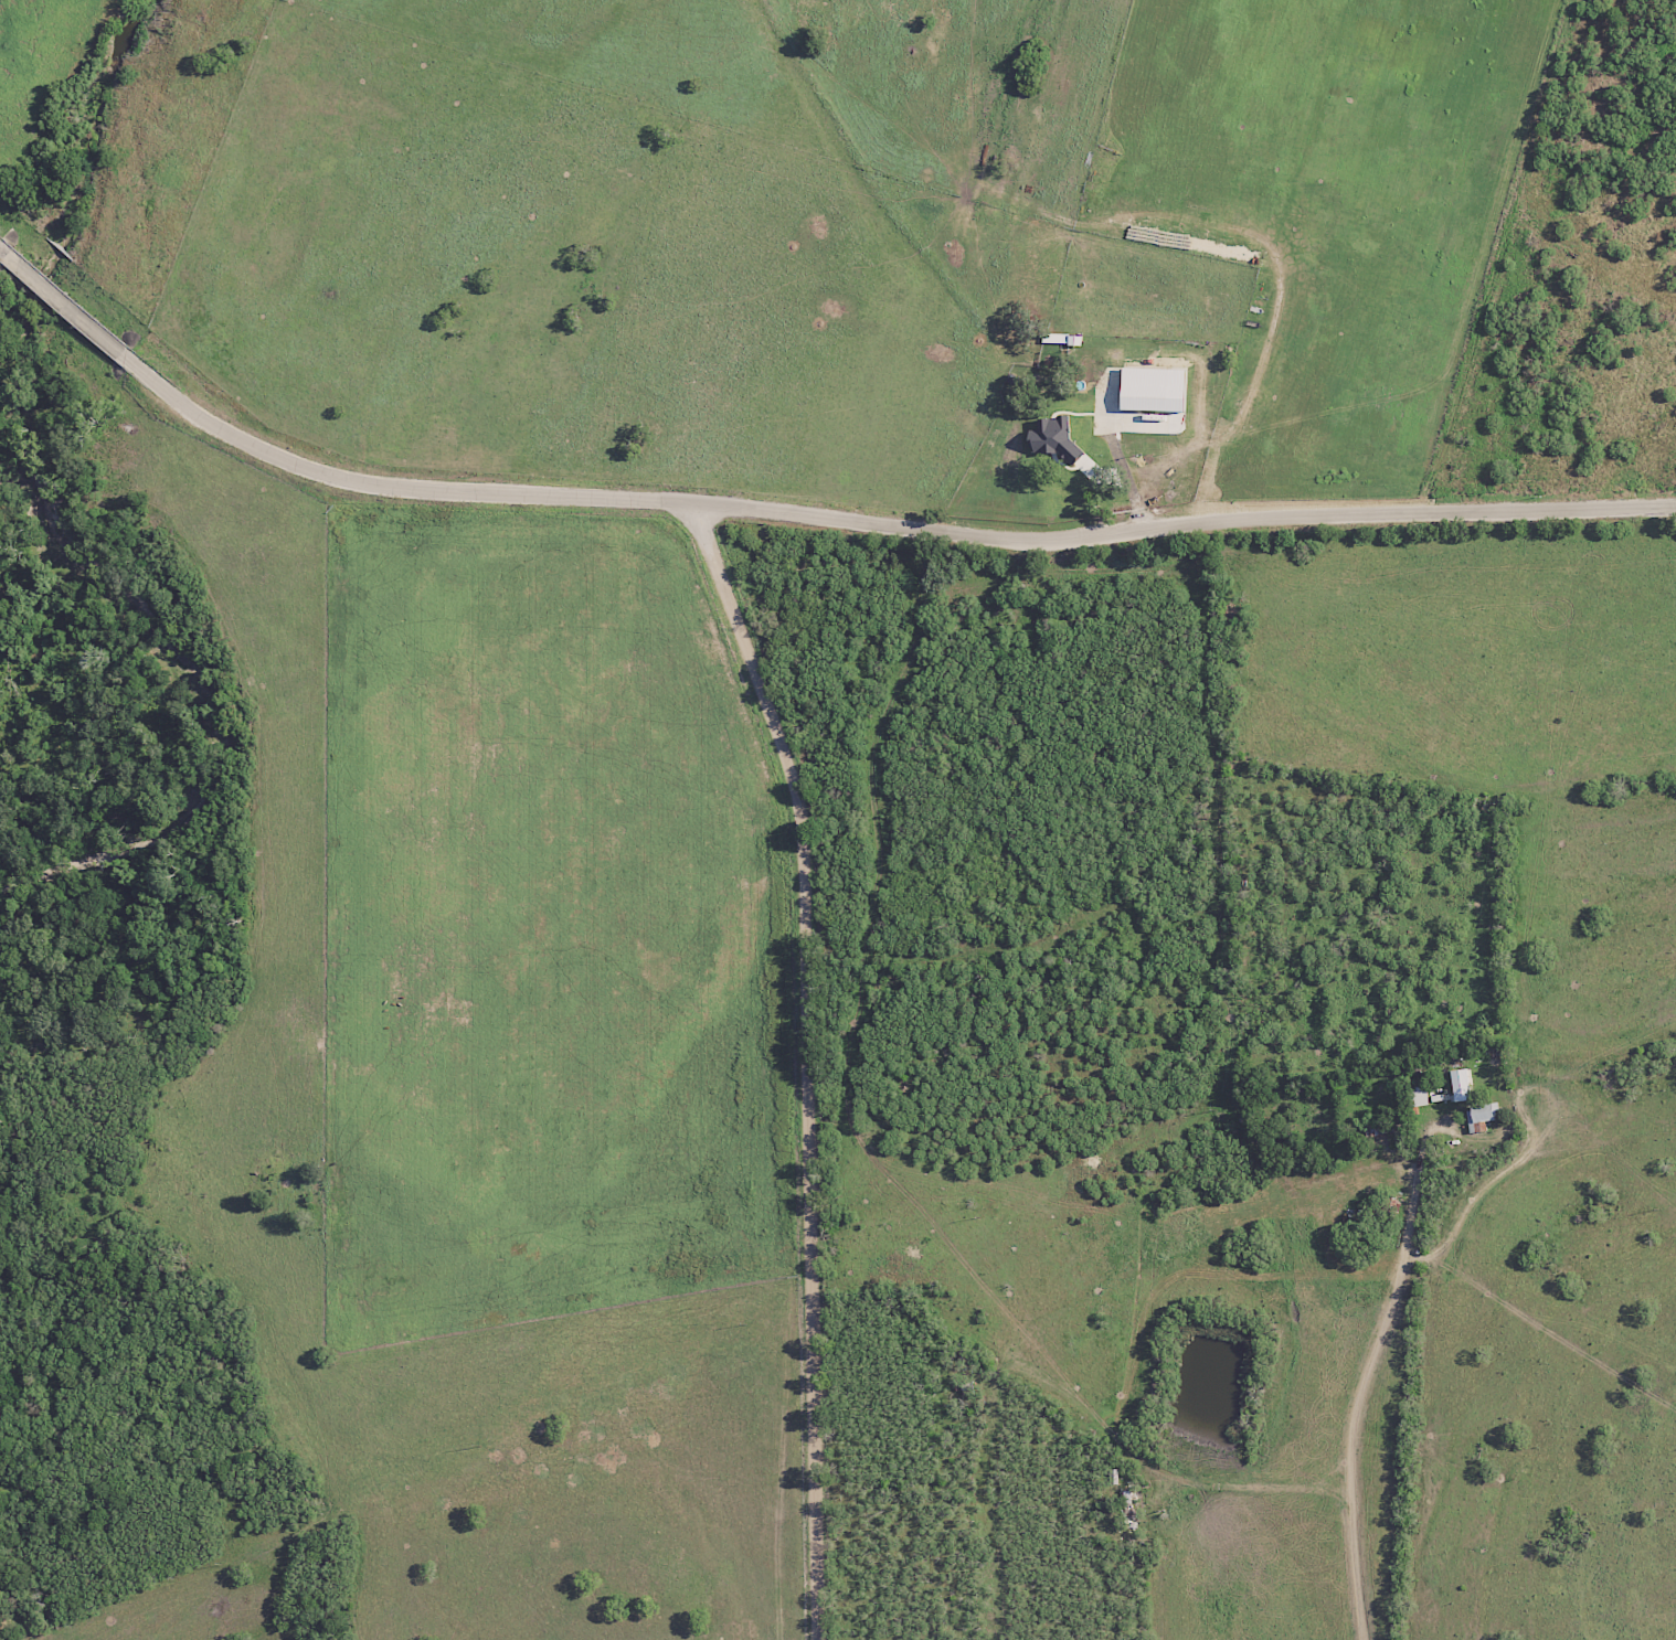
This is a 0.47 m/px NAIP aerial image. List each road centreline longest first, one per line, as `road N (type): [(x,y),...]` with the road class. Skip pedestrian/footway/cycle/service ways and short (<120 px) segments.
road 1 (residential): [(0,241),(209,414),(308,461),(363,477),(1038,534),(1253,513),(1675,503)]
road 2 (residential): [(819,1639),(802,806),(697,500)]

